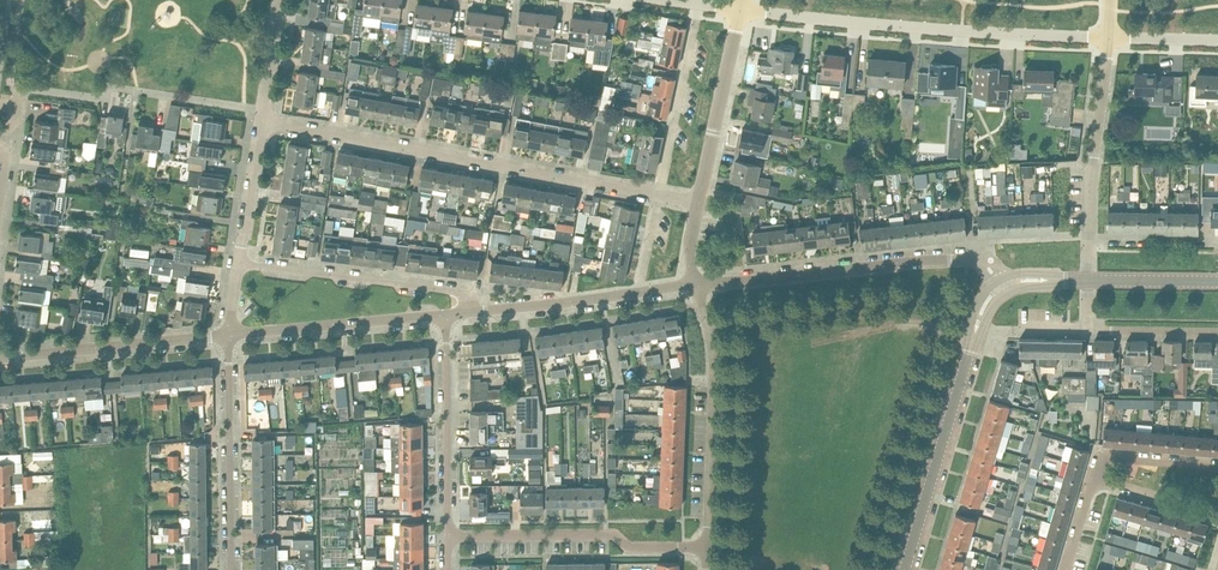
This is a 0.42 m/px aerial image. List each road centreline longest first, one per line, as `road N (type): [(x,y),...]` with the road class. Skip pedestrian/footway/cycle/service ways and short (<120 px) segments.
road 1 (residential): [(659,195),(260,121)]
road 2 (residential): [(1108,37),(740,9)]
road 3 (residential): [(696,285),(969,258),(988,264),(1002,286)]
road 4 (tertiary): [(904,569),(982,309),(1002,286)]
road 5 (residential): [(708,547),(714,355),(696,285)]
road 6 (residential): [(708,547),(633,547),(605,535),(448,536)]
road 7 (residential): [(468,312),(456,292),(239,264)]
road 8 (residential): [(228,335),(230,569)]
road 9 (residential): [(0,358),(228,335)]
road 10 (residential): [(448,536),(444,314)]
road 11 (residential): [(228,335),(444,314)]
road 12 (residential): [(1089,240),(1108,37)]
road 13 (residential): [(699,202),(740,9)]
road 14 (residential): [(700,4),(659,195)]
road 15 (residential): [(468,312),(639,292)]
road 16 (residential): [(239,264),(260,121)]
road 17 (residential): [(1217,465),(1108,455),(1093,477)]
road 18 (residential): [(1093,477),(1217,516)]
road 19 (residential): [(1217,332),(1088,329)]
road 20 (tertiary): [(1088,280),(1217,281)]
road 21 (residential): [(1089,240),(1217,241)]
road 22 (residential): [(260,121),(278,0)]

